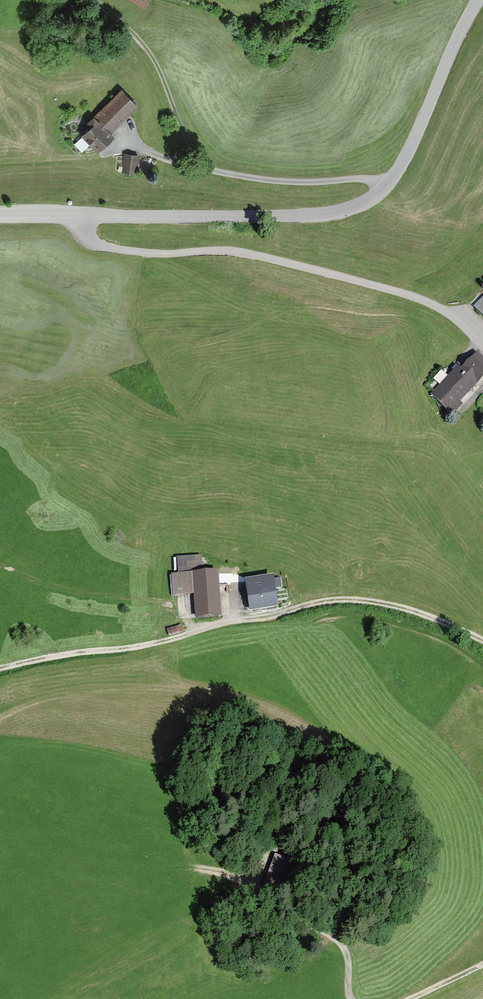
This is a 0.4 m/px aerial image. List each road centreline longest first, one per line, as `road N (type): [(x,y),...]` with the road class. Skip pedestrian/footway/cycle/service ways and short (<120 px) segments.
road 1 (tertiary): [(82,212),(315,213),(361,204),(396,178),(477,0)]
road 2 (residential): [(482,343),(425,301),(250,252),(145,252),(90,240),(82,212)]
road 3 (residential): [(203,630),(340,599),(432,615),(482,639)]
road 4 (track): [(0,667),(203,630)]
road 5 (track): [(95,0),(160,68),(204,170)]
road 6 (track): [(349,998),(349,948),(307,915),(216,870)]

